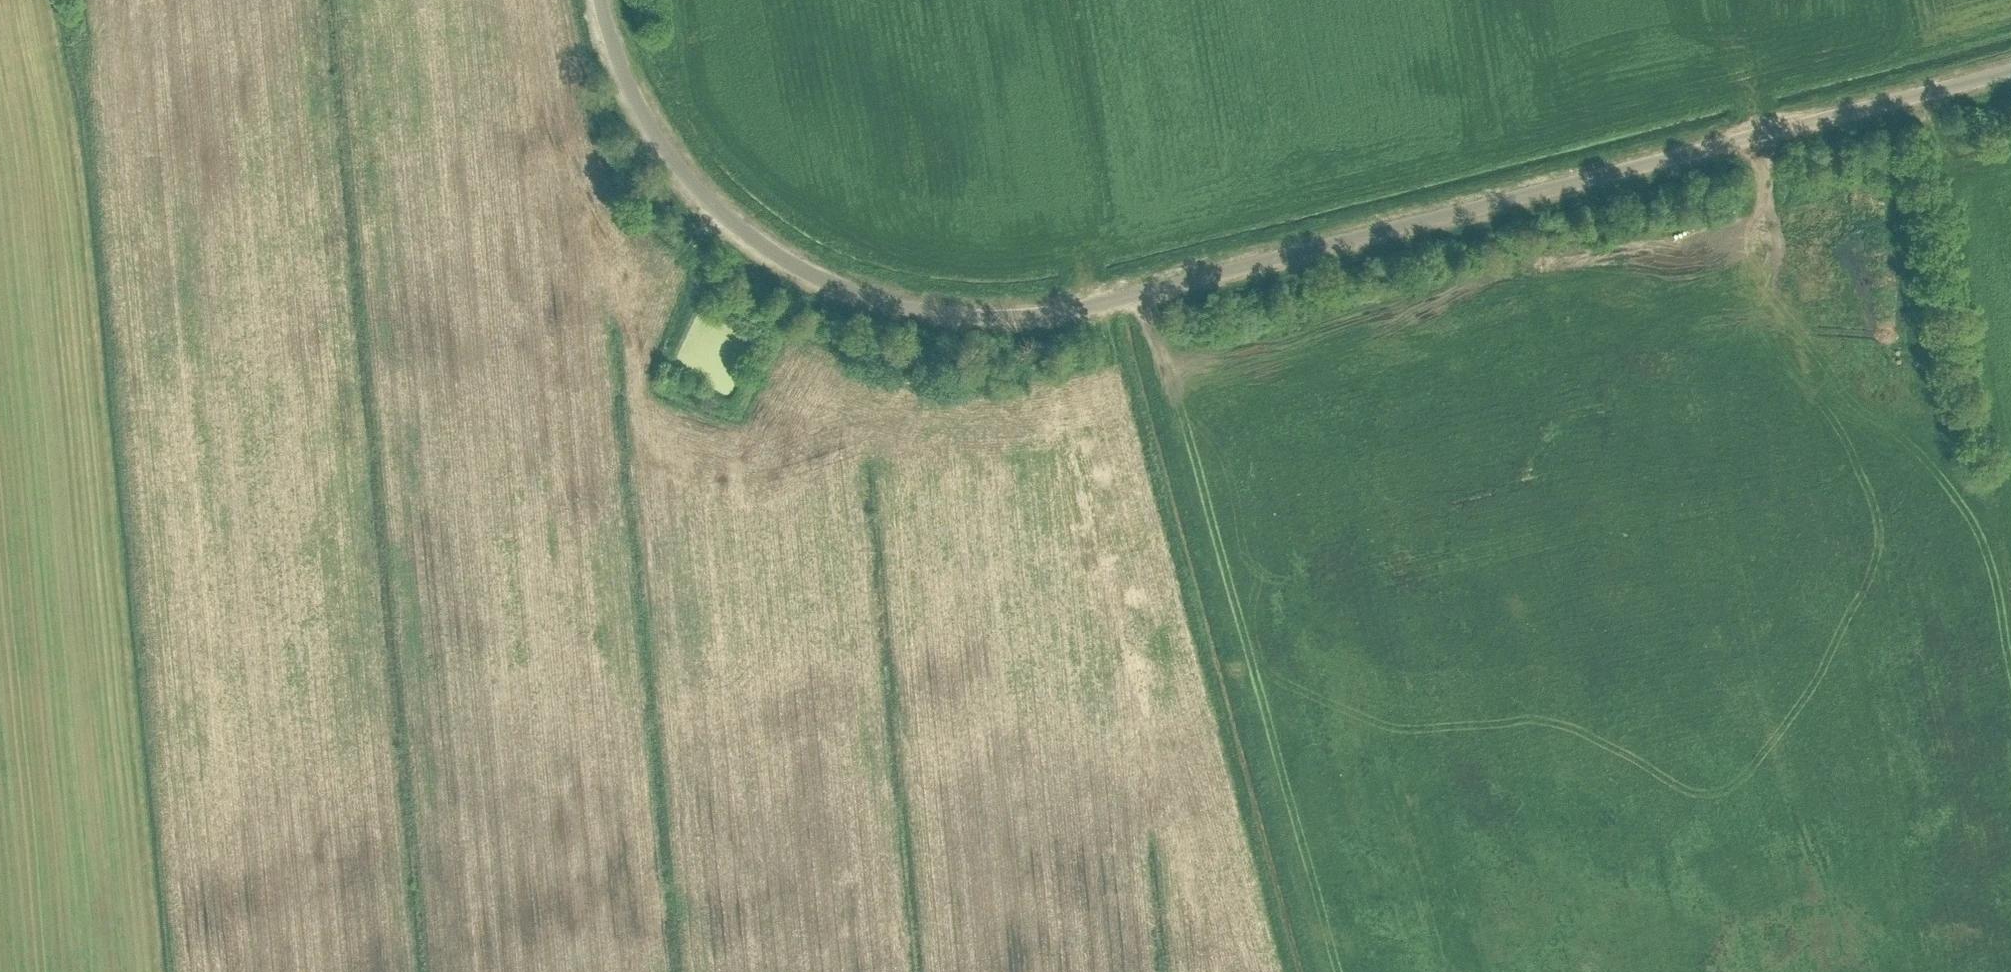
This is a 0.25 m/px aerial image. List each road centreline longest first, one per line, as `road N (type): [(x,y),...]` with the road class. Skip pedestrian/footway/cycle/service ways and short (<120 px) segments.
road 1 (unclassified): [(602,0),(645,117),(700,192),(771,252),(841,286),(931,312),(1019,316),(1090,303),(2010,70)]

